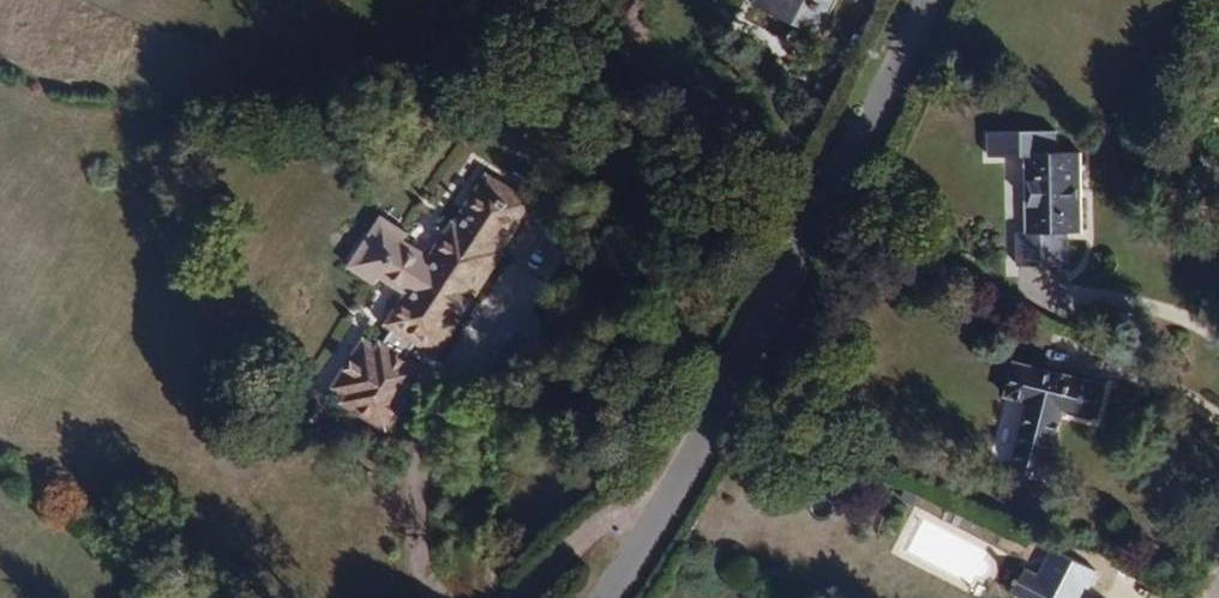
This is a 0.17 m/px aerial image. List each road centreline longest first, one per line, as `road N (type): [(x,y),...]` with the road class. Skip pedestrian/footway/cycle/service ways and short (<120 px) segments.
road 1 (residential): [(613,597),(939,0)]

